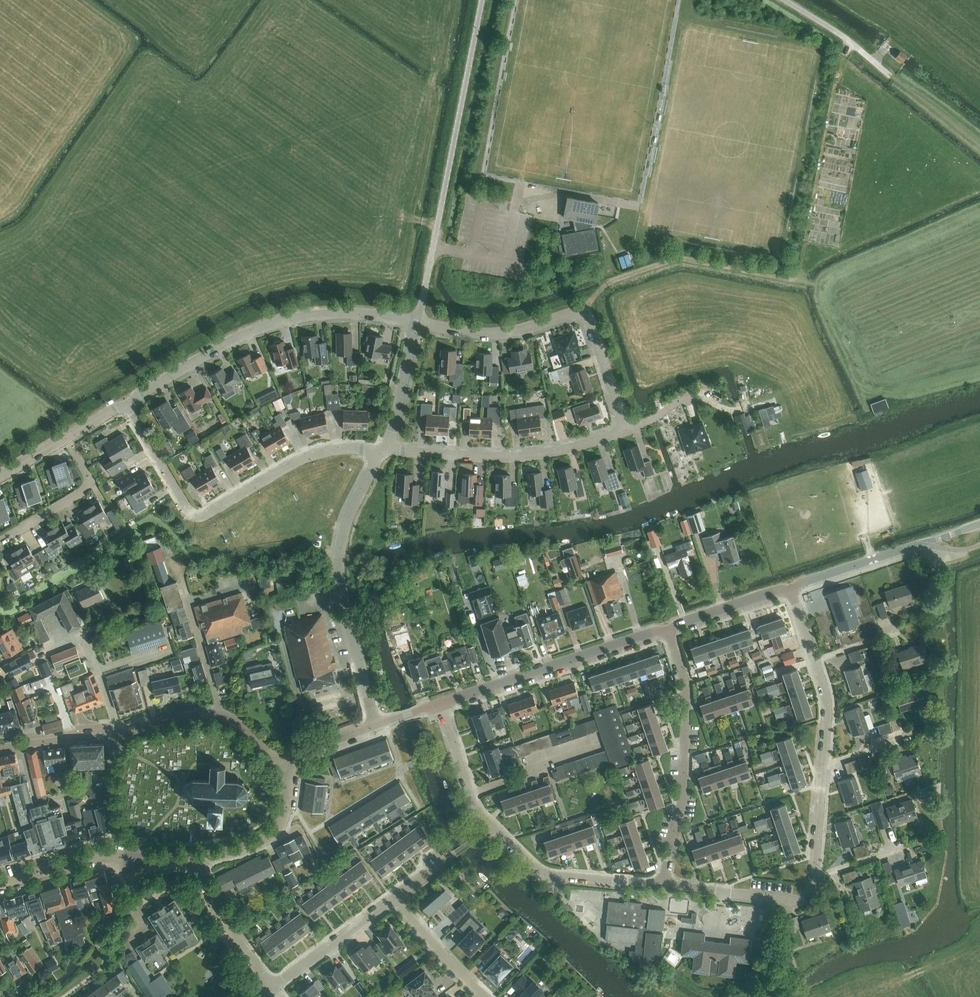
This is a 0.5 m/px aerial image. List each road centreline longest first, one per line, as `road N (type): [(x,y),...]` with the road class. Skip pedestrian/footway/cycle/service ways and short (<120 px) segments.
road 1 (residential): [(664,880),(789,900),(810,890),(826,711),(791,591)]
road 2 (residential): [(382,451),(309,456),(196,515),(126,402)]
road 3 (unclassified): [(415,322),(482,0)]
road 4 (residential): [(440,703),(477,812),(535,868),(664,880)]
road 5 (unclassified): [(126,402),(224,344),(280,322),(343,313),(415,322)]
road 6 (residential): [(625,430),(583,312),(499,333),(415,322)]
road 7 (unclassified): [(375,725),(339,561),(349,516),(382,451)]
road 8 (residential): [(664,880),(683,793),(685,696),(668,631)]
road 9 (residential): [(382,451),(524,456),(625,430)]
road 10 (tertiary): [(440,703),(668,631)]
road 11 (tertiary): [(791,591),(979,524)]
road 12 (residential): [(0,540),(94,485),(66,437)]
road 13 (residential): [(218,714),(176,566)]
road 14 (residential): [(198,858),(231,929),(274,987)]
road 15 (residential): [(274,987),(394,897)]
road 16 (tertiary): [(198,858),(276,830),(289,768)]
road 17 (tertiary): [(0,884),(100,855),(135,858)]
road 18 (residential): [(486,996),(394,897)]
road 19 (unclassified): [(382,451),(415,322)]
road 20 (tertiary): [(668,631),(791,591)]

